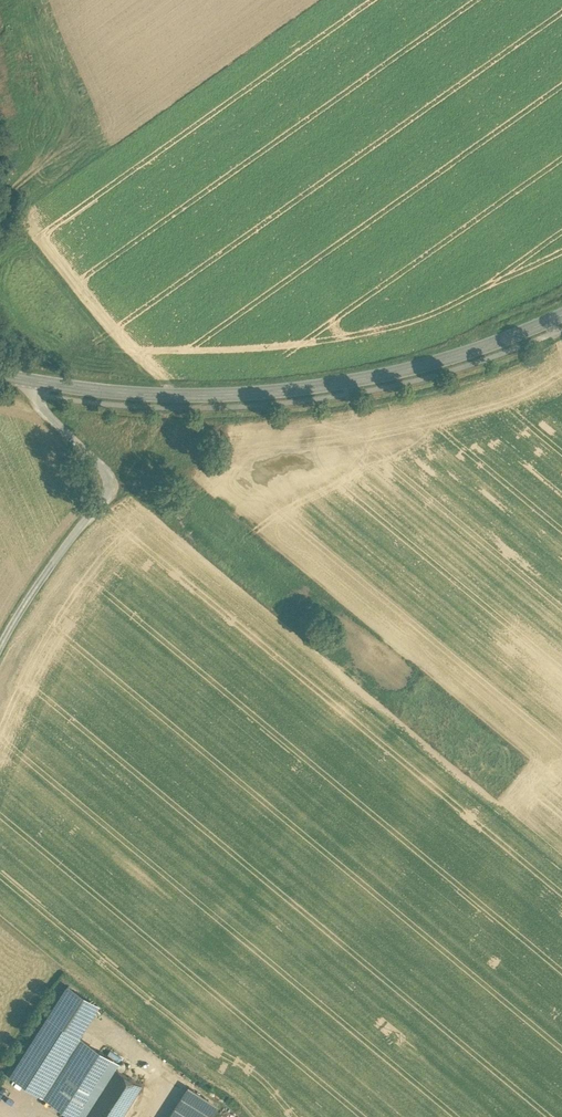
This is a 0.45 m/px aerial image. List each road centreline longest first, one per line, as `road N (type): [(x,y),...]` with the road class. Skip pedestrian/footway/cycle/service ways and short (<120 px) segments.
road 1 (secondary): [(36,380),(178,395),(277,391),(404,370),(561,313)]
road 2 (unclassified): [(0,649),(64,545),(111,495),(112,474),(42,408),(36,380)]

